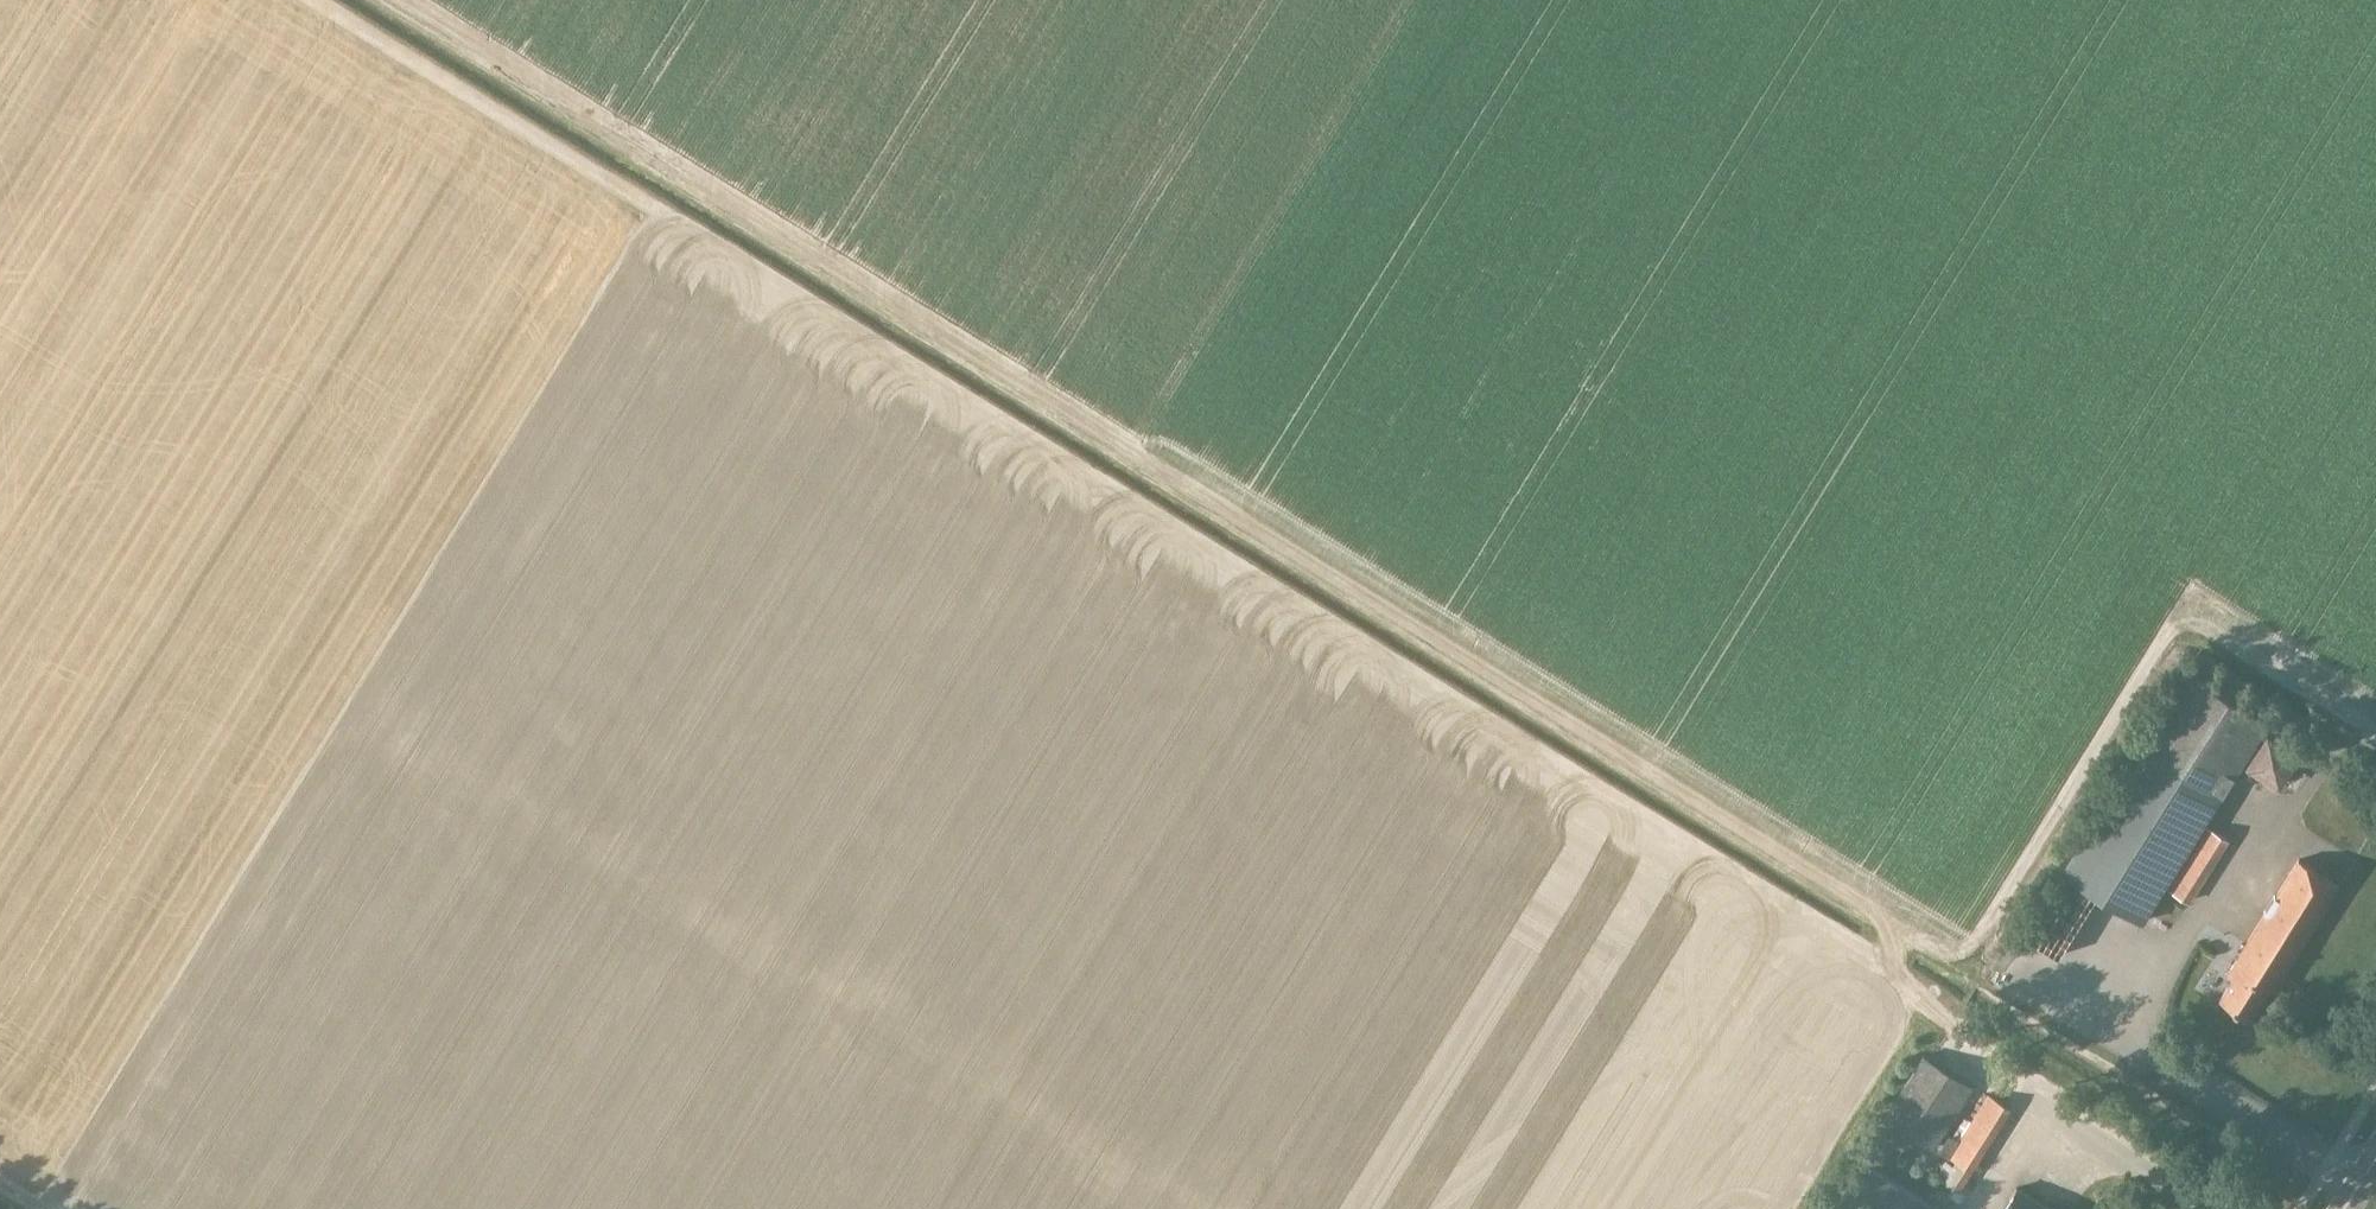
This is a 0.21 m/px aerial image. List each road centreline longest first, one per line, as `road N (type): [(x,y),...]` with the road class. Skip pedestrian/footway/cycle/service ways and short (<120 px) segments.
road 1 (track): [(390,0),(1947,952)]

